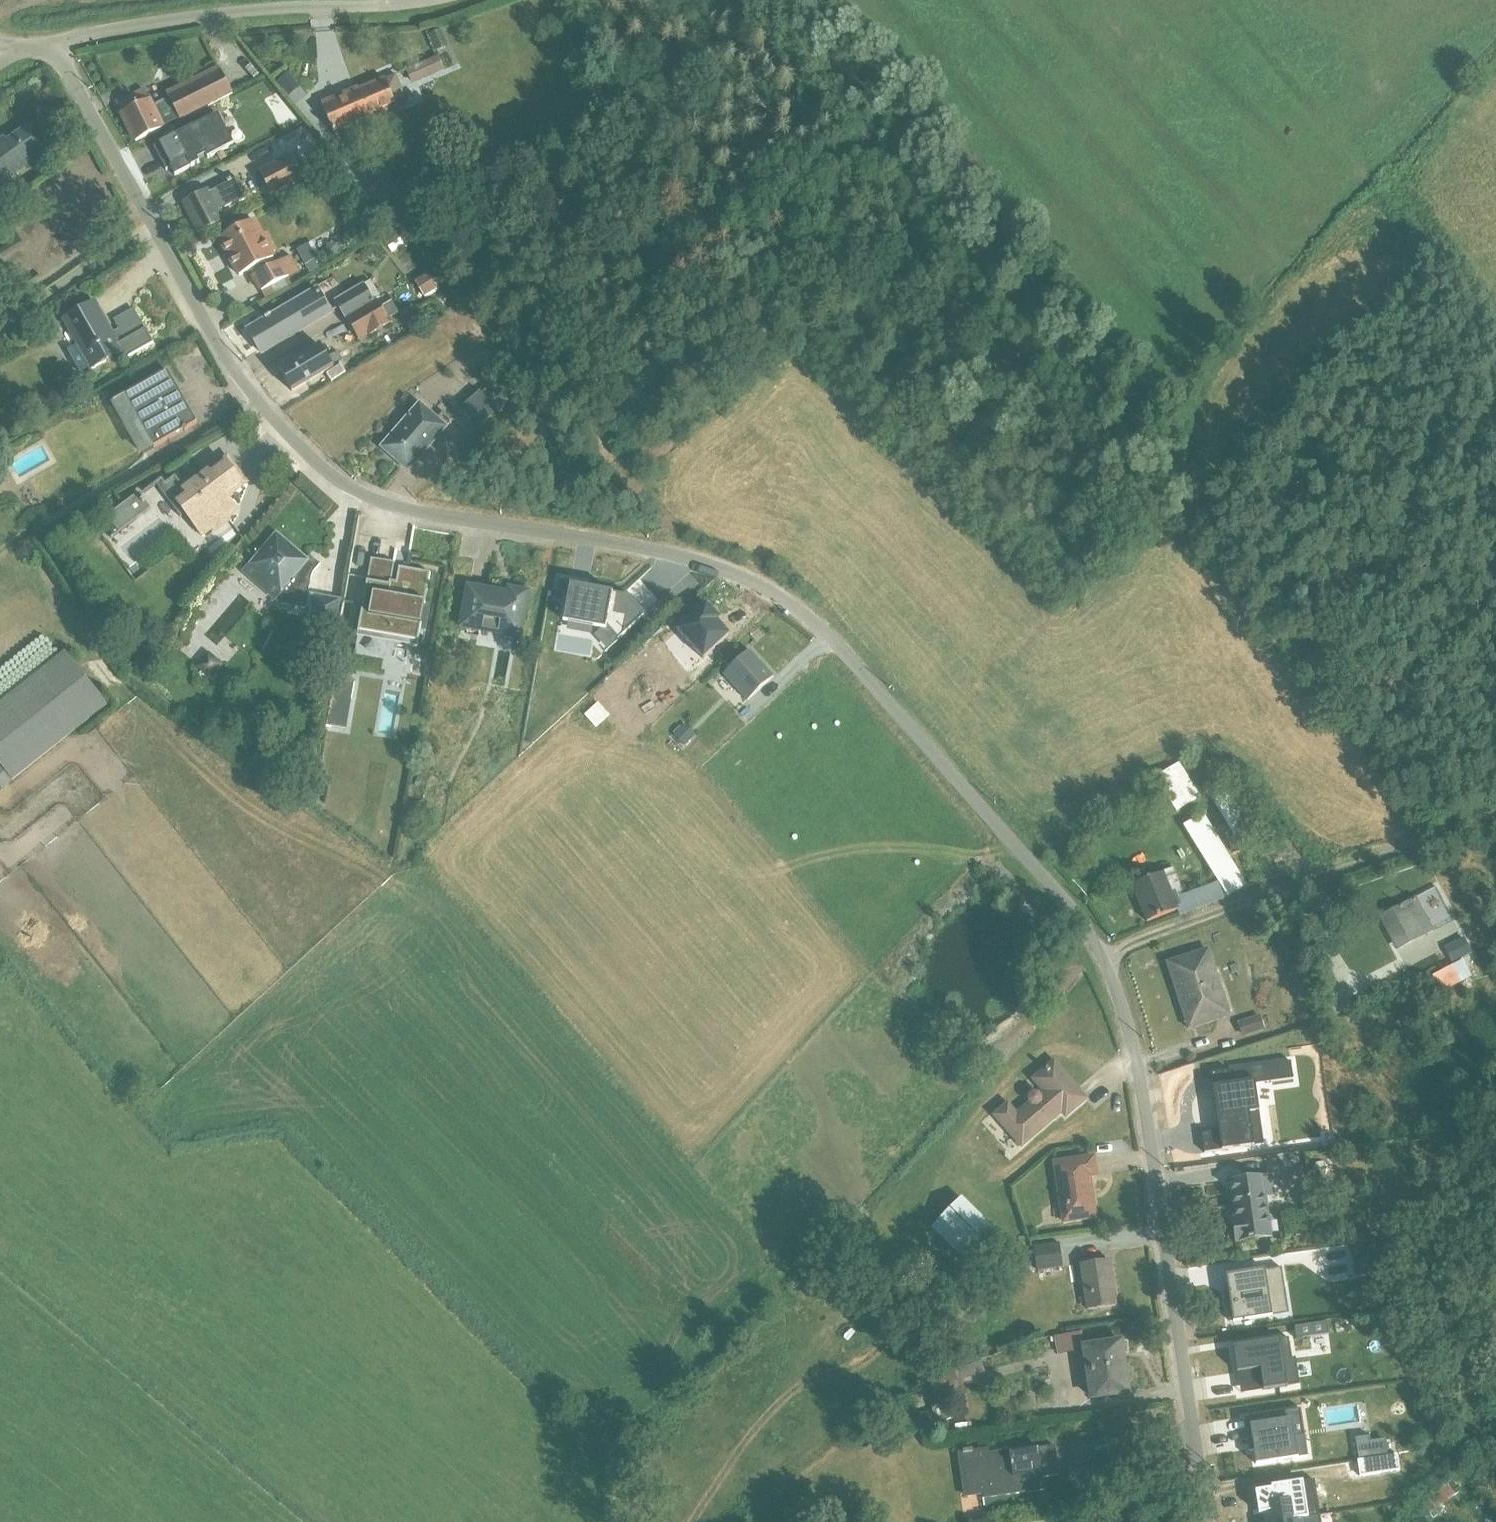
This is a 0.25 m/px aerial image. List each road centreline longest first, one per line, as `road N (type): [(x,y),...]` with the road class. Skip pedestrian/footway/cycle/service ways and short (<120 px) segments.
road 1 (residential): [(1204,1521),(1140,1074),(1114,983),(1064,901),(847,656),(765,590),(653,552),(412,511),(324,469),(233,369),(52,44)]
road 2 (track): [(1104,960),(1495,819)]
road 3 (track): [(52,44),(237,9),(424,0)]

